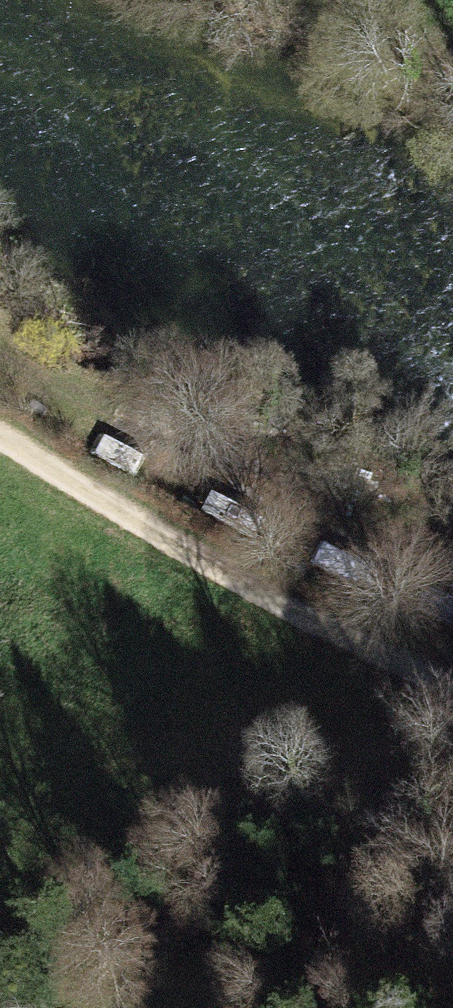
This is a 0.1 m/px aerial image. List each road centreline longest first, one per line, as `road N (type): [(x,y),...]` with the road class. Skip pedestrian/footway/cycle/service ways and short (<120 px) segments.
road 1 (track): [(0,433),(275,601),(452,687)]
road 2 (track): [(0,338),(302,506),(390,549),(452,566)]

